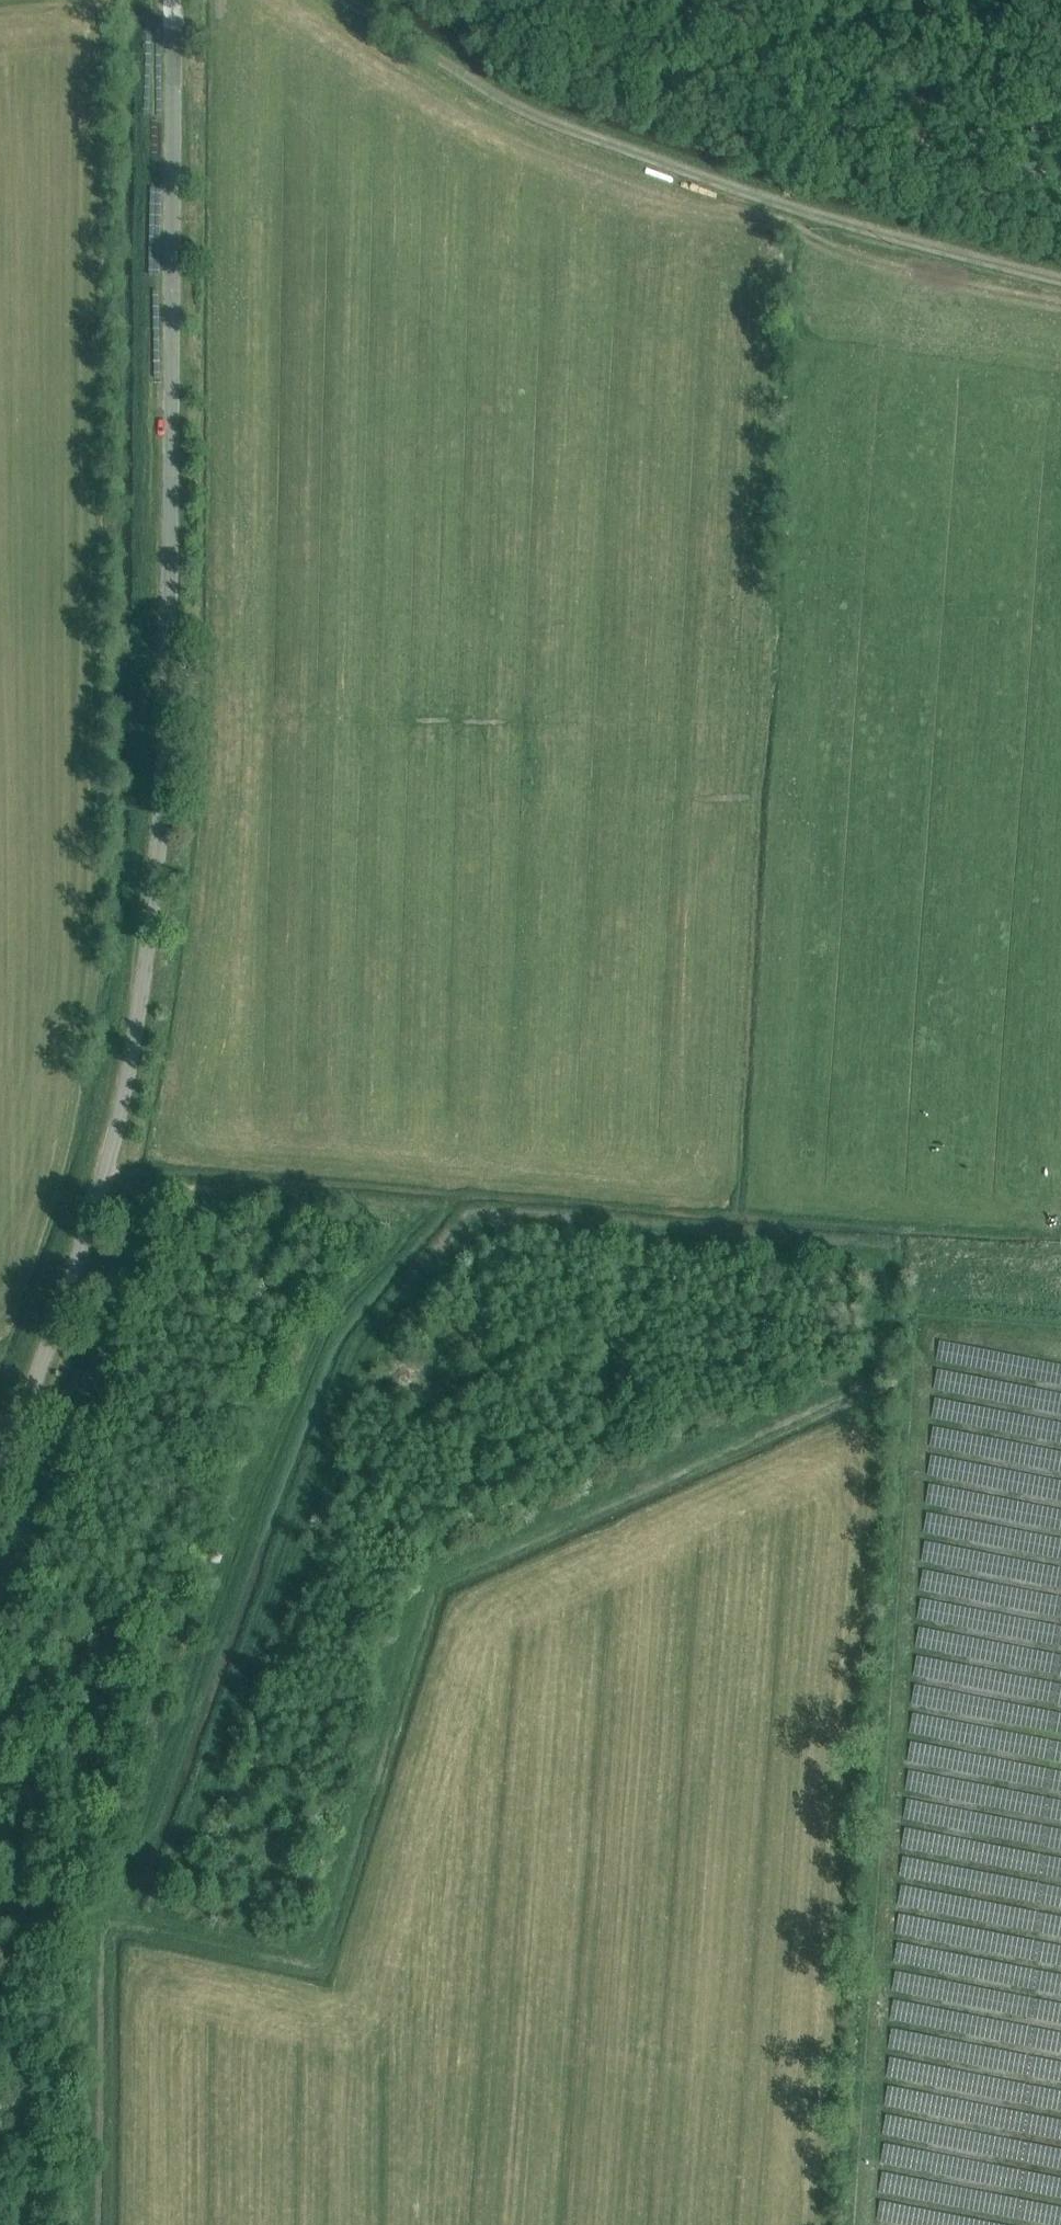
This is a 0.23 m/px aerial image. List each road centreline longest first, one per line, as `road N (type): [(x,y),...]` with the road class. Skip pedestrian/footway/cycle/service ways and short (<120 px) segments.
road 1 (unclassified): [(0,1468),(119,1124),(150,930),(172,478),(173,0)]

